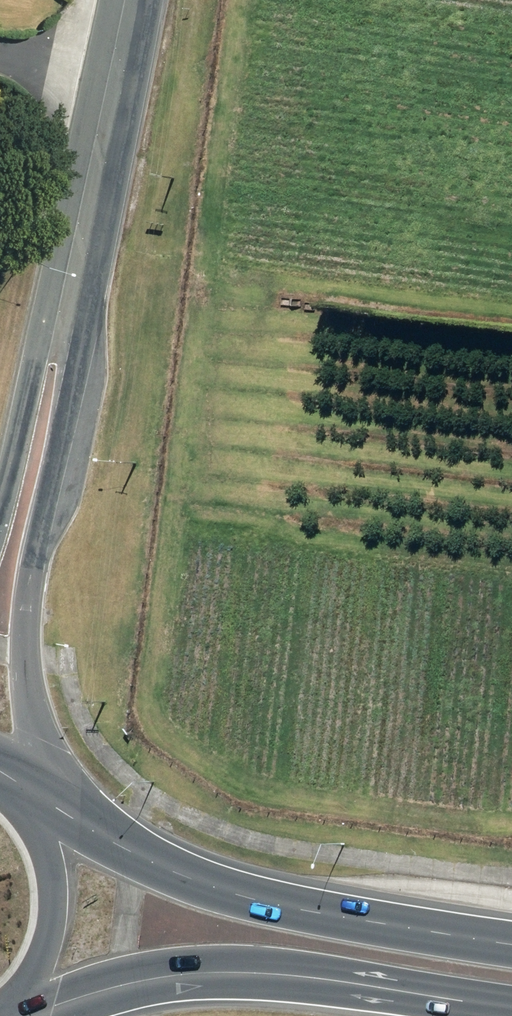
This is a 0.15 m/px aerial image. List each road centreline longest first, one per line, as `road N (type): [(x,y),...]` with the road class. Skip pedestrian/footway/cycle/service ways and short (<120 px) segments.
road 1 (primary): [(511,1006),(219,974),(4,1009)]
road 2 (primary): [(35,821),(211,888),(317,916),(511,946)]
road 3 (tertiary): [(69,317),(74,361),(64,431),(28,611),(21,805)]
road 4 (tertiary): [(69,317),(130,0)]
road 5 (tertiary): [(0,514),(42,358),(69,317)]
road 6 (primary): [(35,821),(53,859),(55,921),(37,967),(4,1009)]

